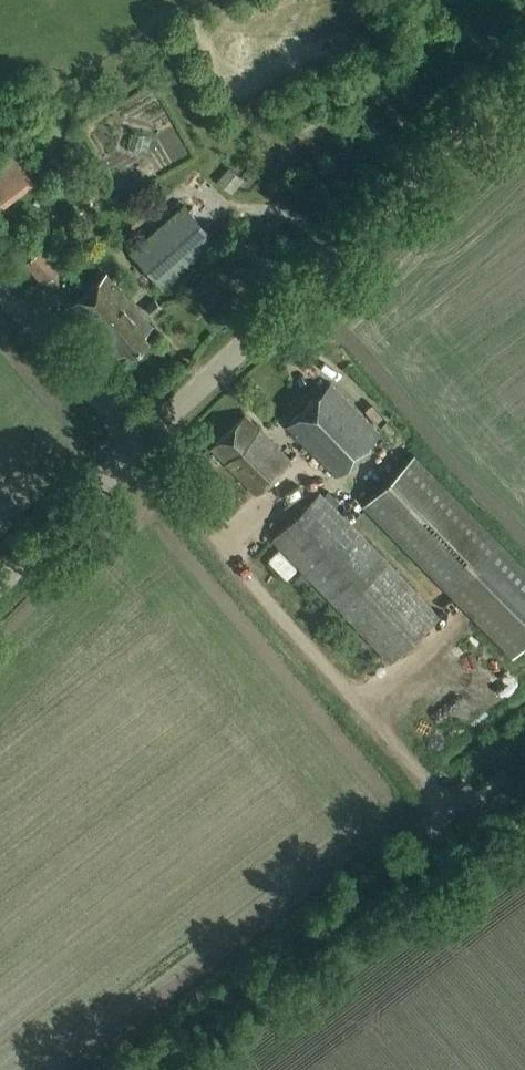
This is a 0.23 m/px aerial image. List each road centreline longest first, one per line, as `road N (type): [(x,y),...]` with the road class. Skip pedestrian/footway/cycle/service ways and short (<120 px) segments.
road 1 (tertiary): [(139,447),(524,66)]
road 2 (track): [(139,447),(304,646),(451,806)]
road 3 (unclassified): [(139,447),(0,293)]
road 4 (tertiary): [(0,584),(139,447)]

